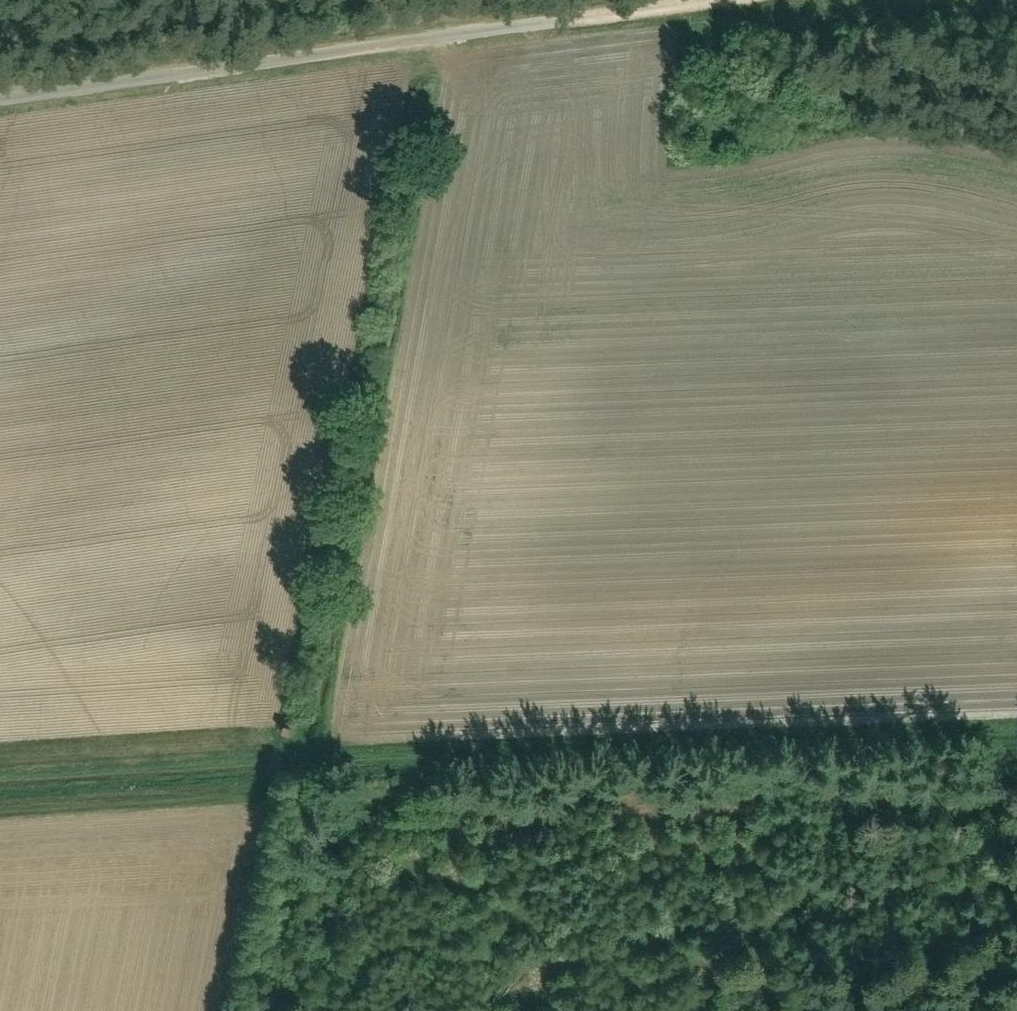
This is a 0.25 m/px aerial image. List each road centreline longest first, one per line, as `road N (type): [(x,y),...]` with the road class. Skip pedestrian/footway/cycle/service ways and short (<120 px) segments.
road 1 (track): [(0,93),(639,0)]

